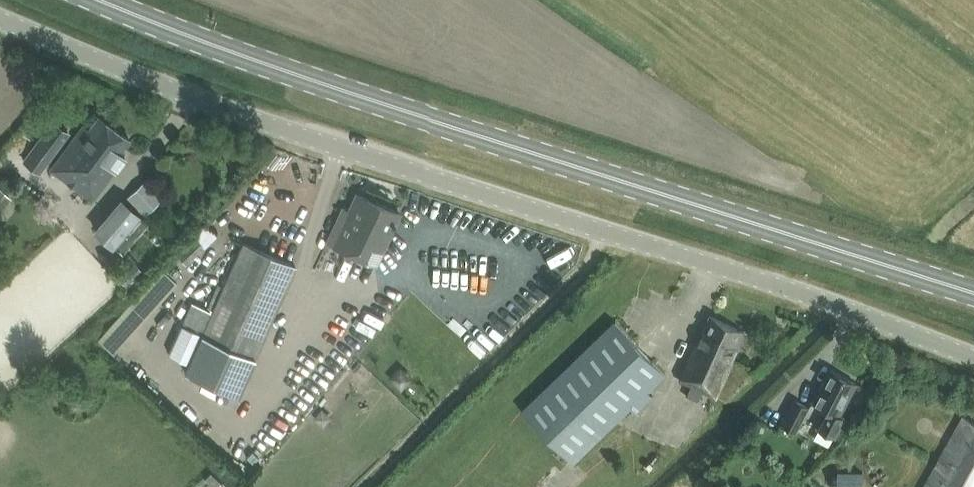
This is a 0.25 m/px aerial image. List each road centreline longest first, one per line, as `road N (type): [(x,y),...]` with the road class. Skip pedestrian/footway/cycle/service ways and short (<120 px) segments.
road 1 (unclassified): [(973,357),(781,286),(272,127),(0,20)]
road 2 (primary): [(973,293),(319,82),(98,0)]

